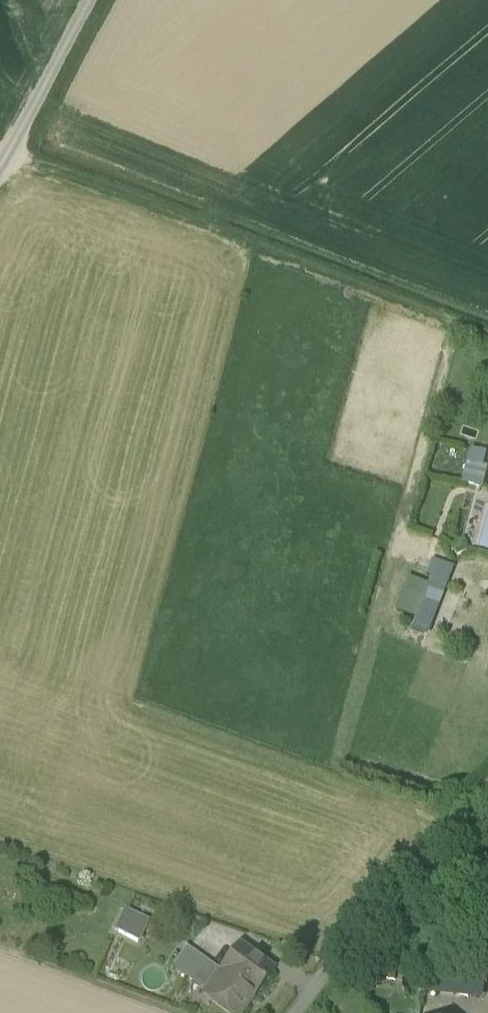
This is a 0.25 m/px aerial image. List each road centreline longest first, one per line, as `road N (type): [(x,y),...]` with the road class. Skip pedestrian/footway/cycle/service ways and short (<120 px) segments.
road 1 (track): [(10,153),(487,334)]
road 2 (unclassified): [(295,1012),(366,920),(487,795)]
road 3 (unclassified): [(0,169),(98,0)]

